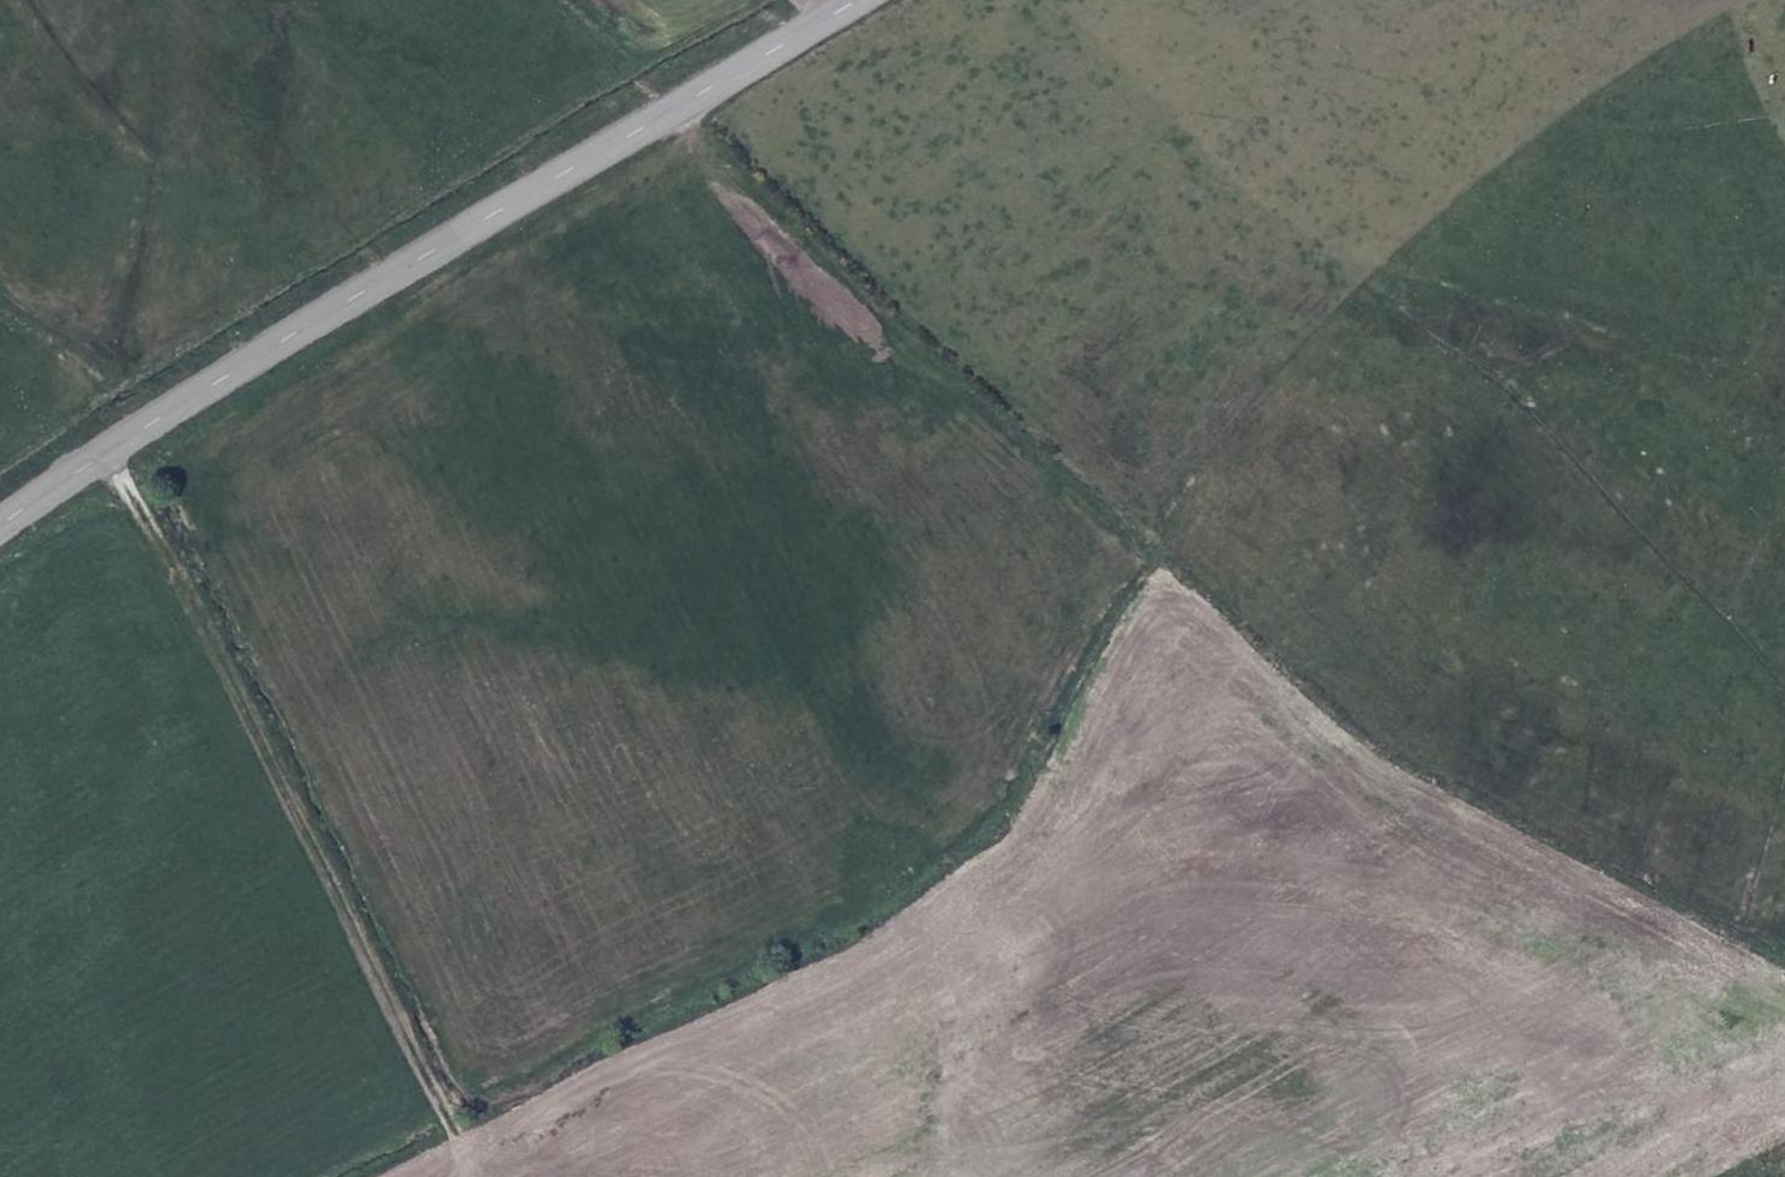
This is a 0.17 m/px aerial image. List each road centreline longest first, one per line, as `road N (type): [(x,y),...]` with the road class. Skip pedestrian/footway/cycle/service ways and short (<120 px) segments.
road 1 (tertiary): [(0,524),(237,362),(855,0)]

